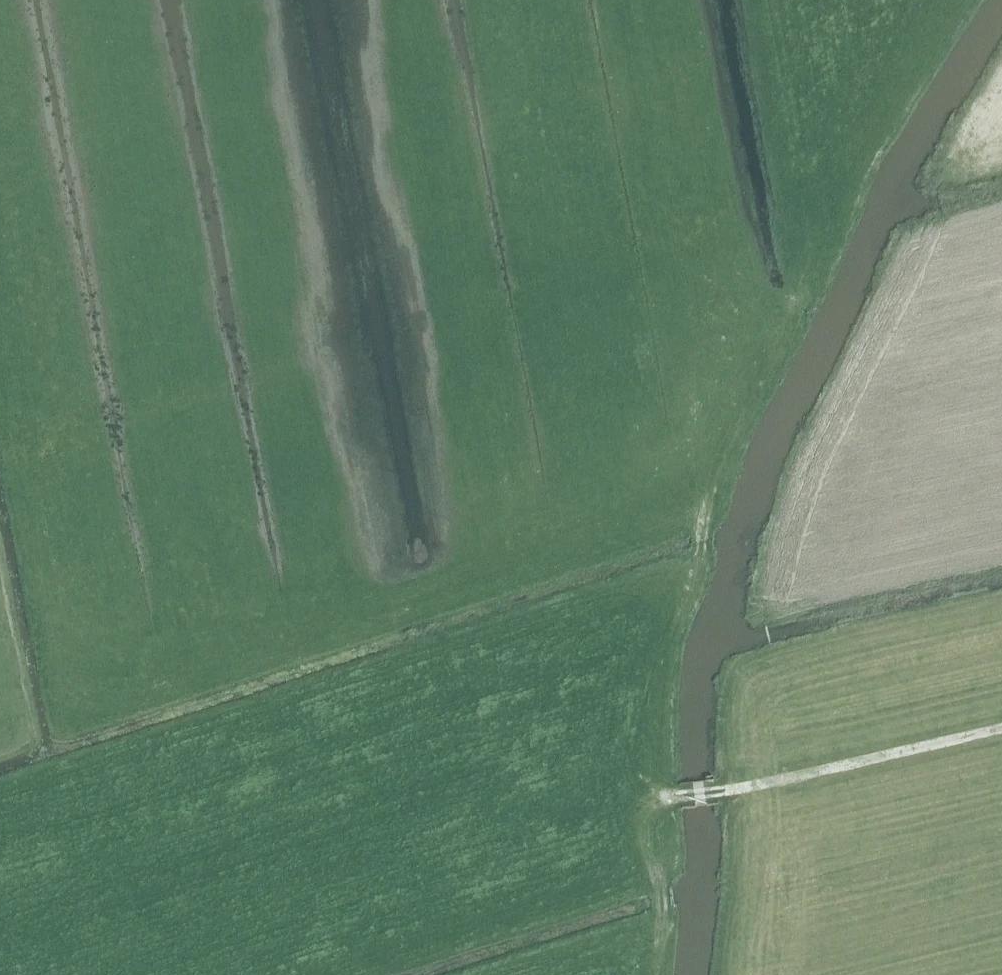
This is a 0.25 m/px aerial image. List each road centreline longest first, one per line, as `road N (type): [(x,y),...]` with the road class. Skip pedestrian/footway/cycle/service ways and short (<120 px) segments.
road 1 (track): [(1001,729),(670,798)]

